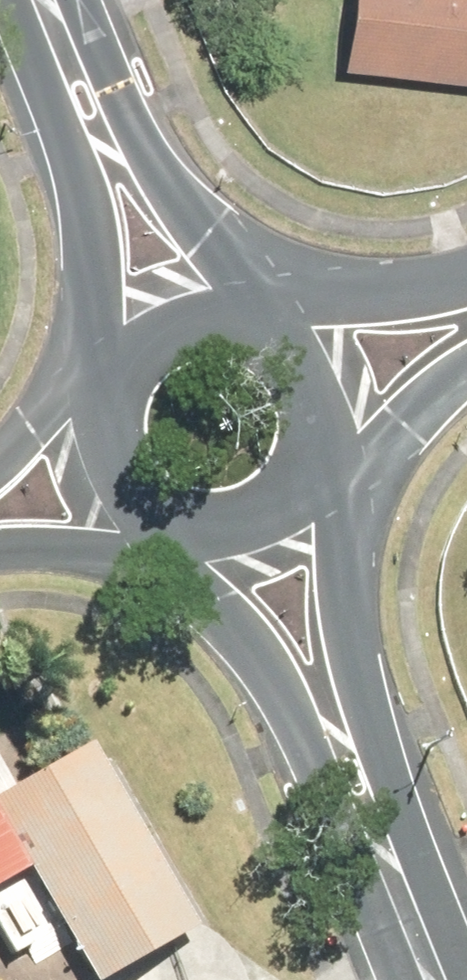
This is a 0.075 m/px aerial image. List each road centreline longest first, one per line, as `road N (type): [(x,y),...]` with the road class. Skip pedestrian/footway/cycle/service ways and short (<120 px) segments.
road 1 (tertiary): [(311,468),(335,592),(376,735),(392,857)]
road 2 (tertiary): [(392,857),(319,763),(213,522)]
road 3 (tertiary): [(135,322),(34,39),(32,0)]
road 4 (tertiary): [(74,0),(228,293)]
road 5 (tertiary): [(280,313),(466,274)]
road 6 (residential): [(167,513),(0,556)]
road 7 (tertiary): [(466,364),(326,432)]
road 8 (tertiary): [(167,513),(129,486),(104,447),(97,401)]
road 9 (tertiary): [(280,313),(317,356),(328,393),(326,432)]
road 10 (tertiary): [(392,857),(446,979)]

